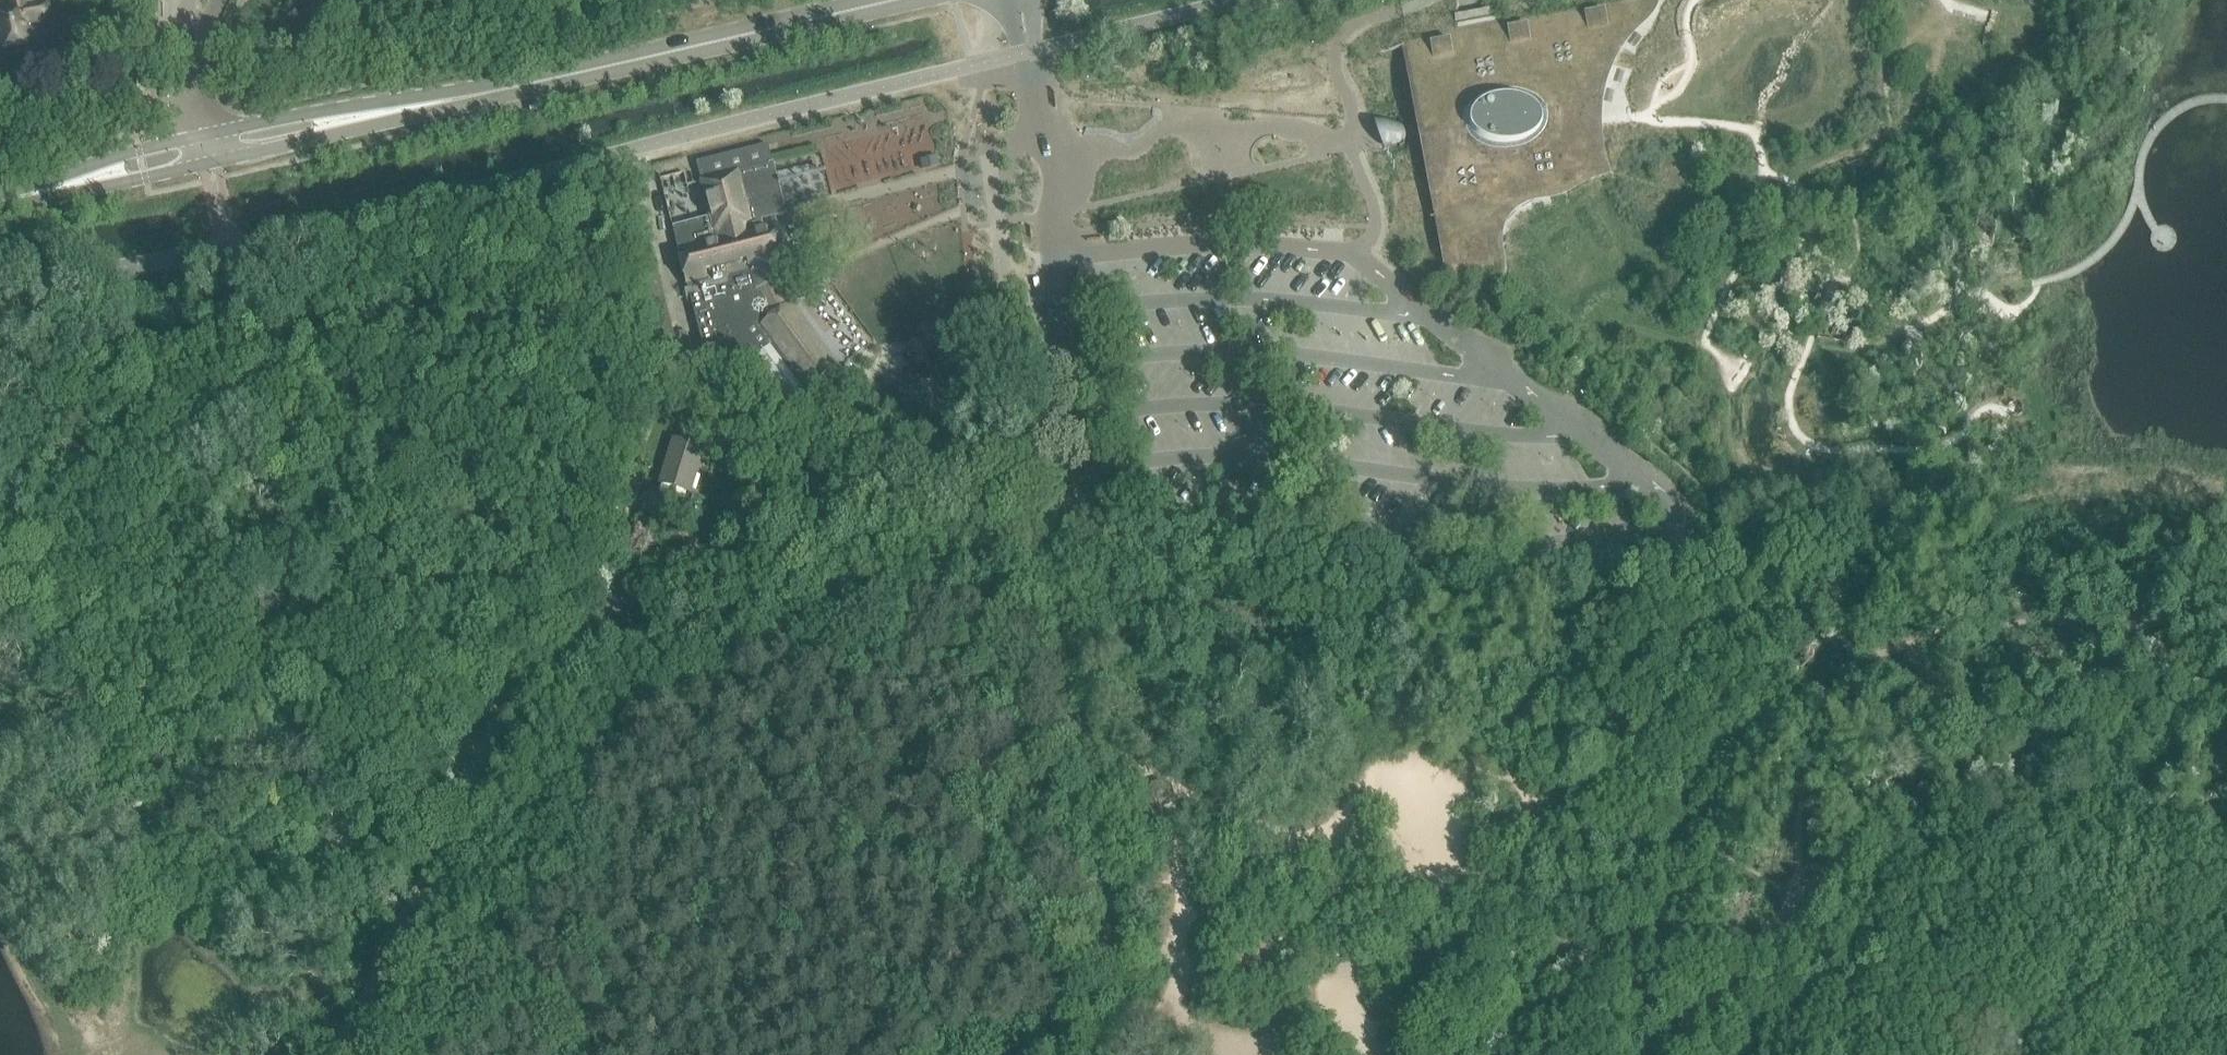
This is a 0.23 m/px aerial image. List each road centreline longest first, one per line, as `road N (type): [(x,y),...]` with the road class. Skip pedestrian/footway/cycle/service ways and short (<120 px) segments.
road 1 (secondary): [(0,198),(886,0)]

